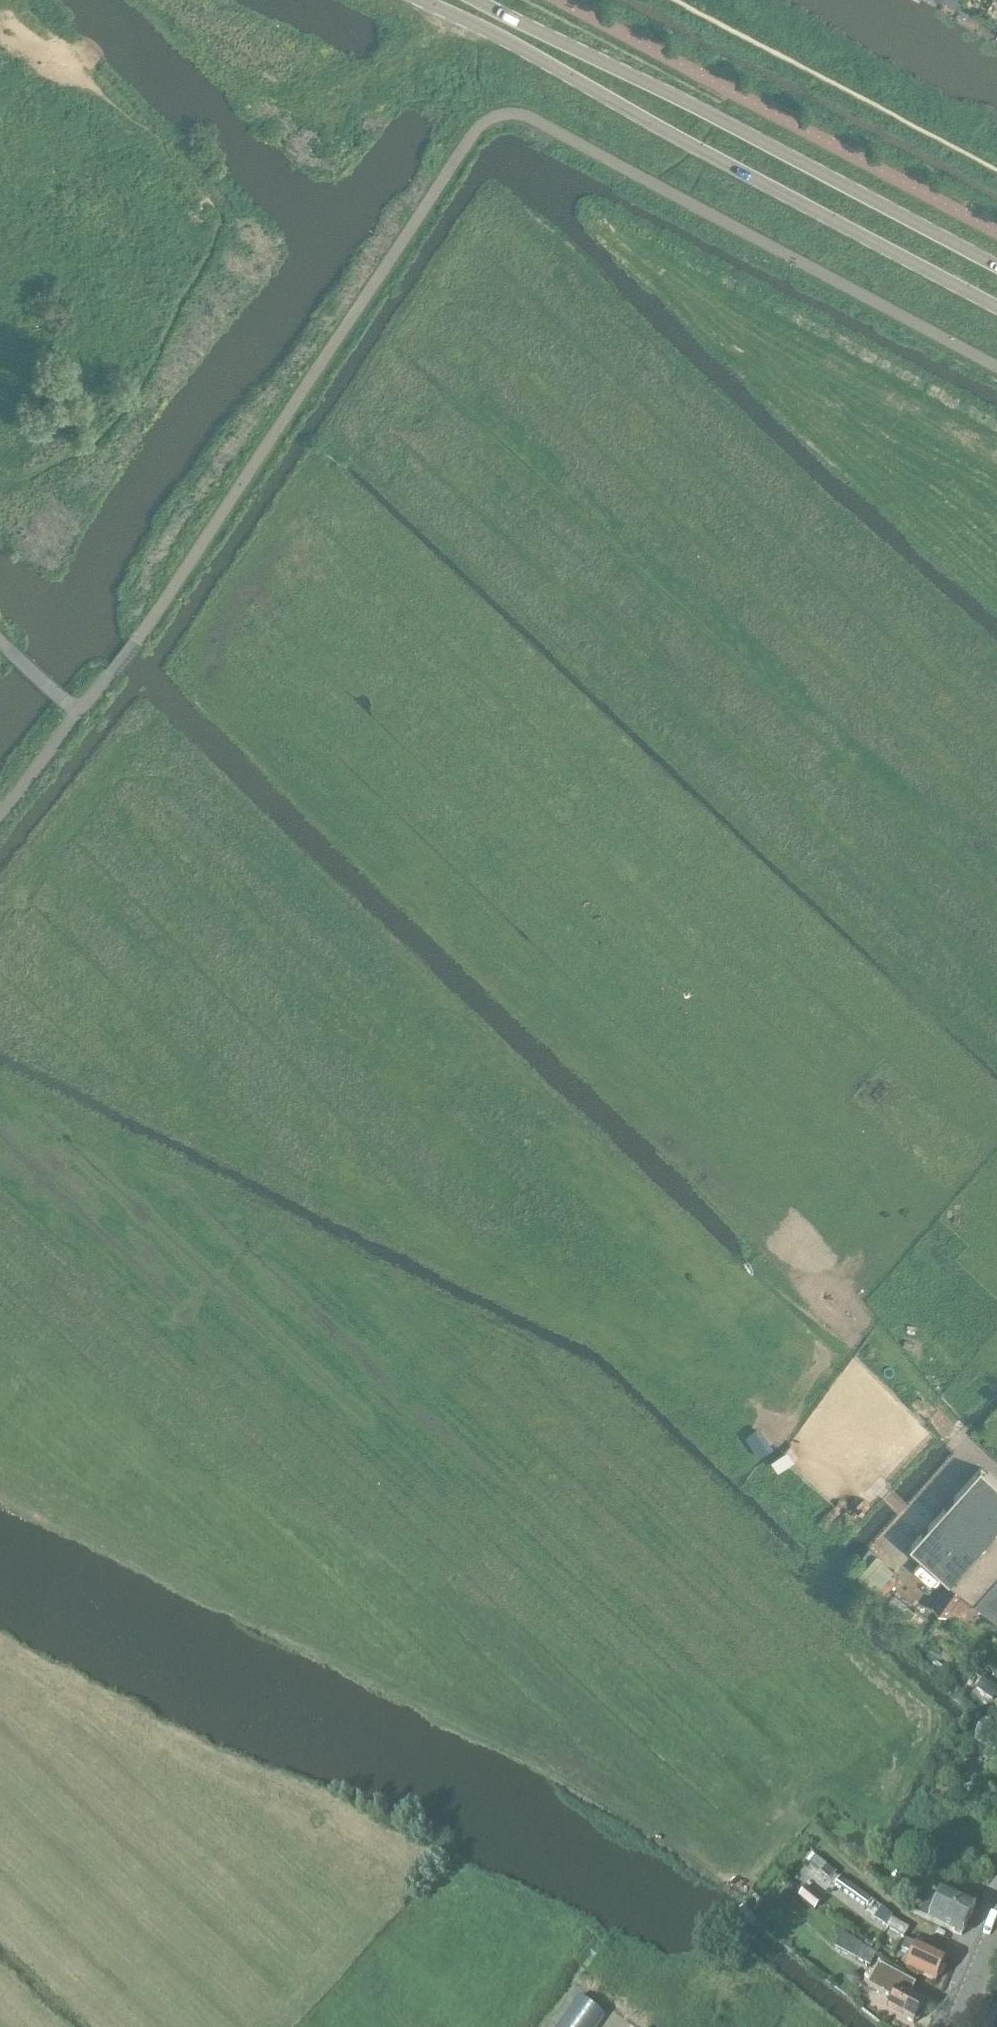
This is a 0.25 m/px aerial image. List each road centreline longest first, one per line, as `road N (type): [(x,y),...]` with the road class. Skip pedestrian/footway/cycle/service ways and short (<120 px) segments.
road 1 (tertiary): [(428,0),(996,305)]
road 2 (tertiary): [(996,267),(473,0)]
road 3 (tertiary): [(949,2026),(996,1915)]

